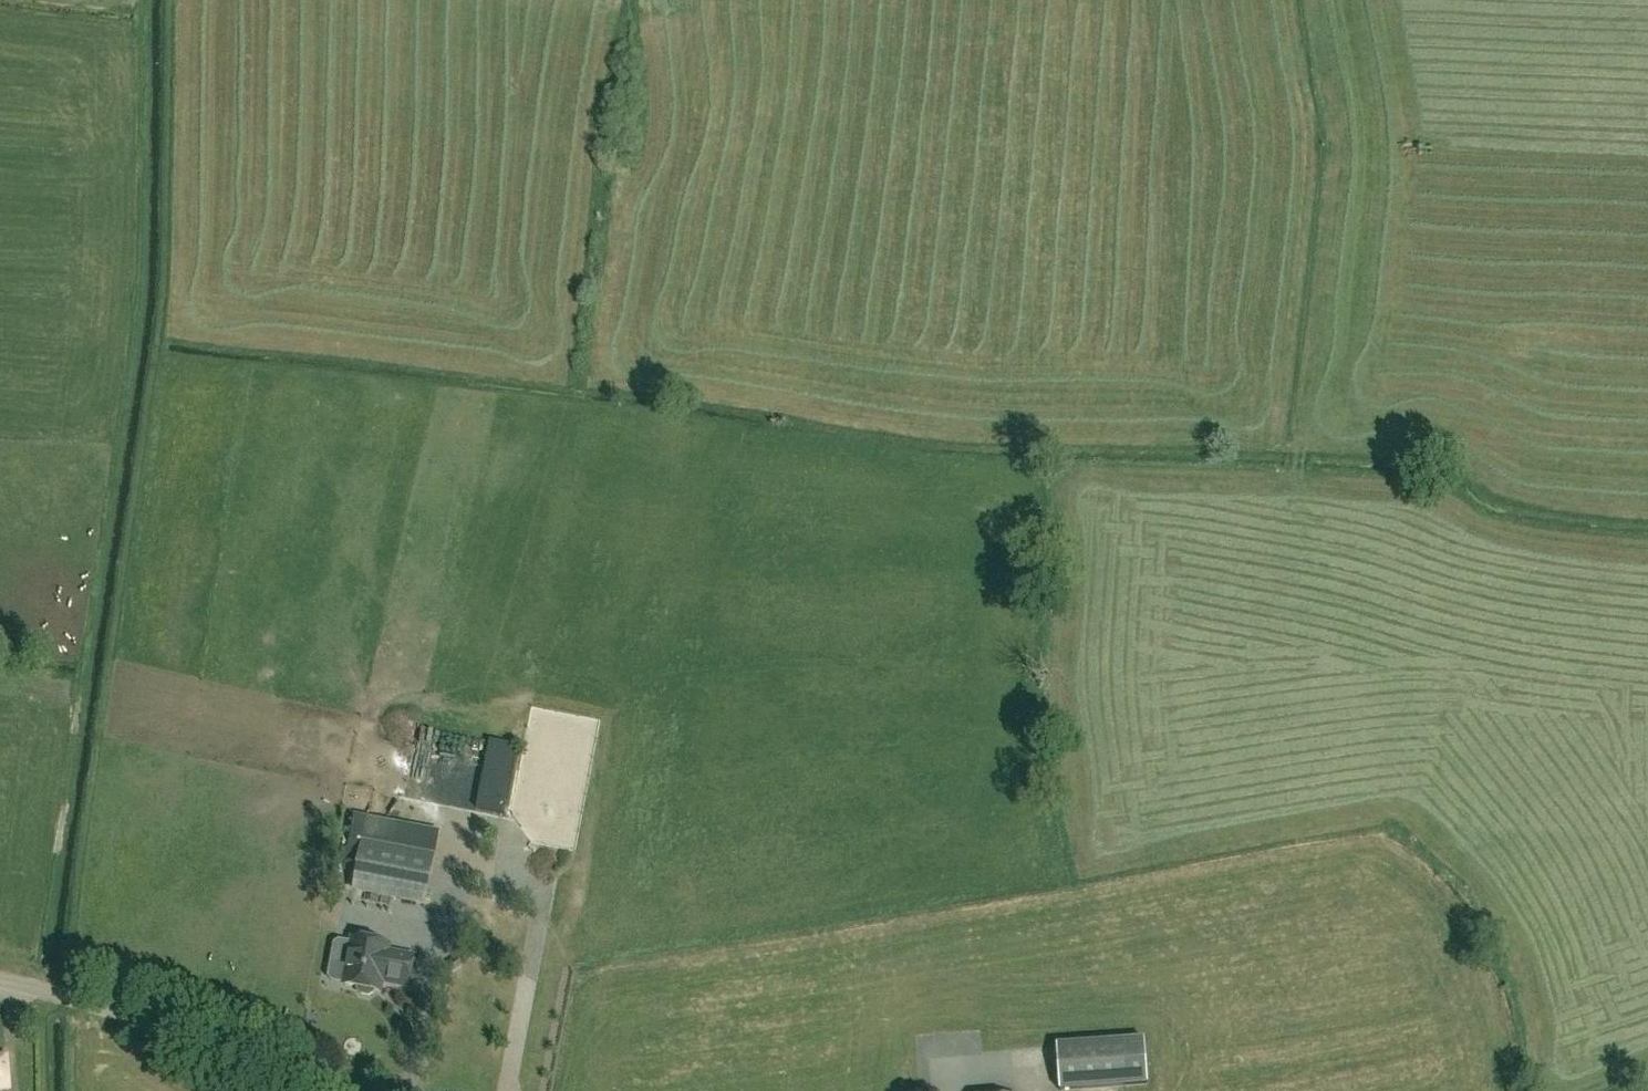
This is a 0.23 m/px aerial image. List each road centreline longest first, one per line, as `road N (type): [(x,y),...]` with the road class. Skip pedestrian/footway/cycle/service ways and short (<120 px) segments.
road 1 (unclassified): [(299,1090),(85,1002),(0,984)]

